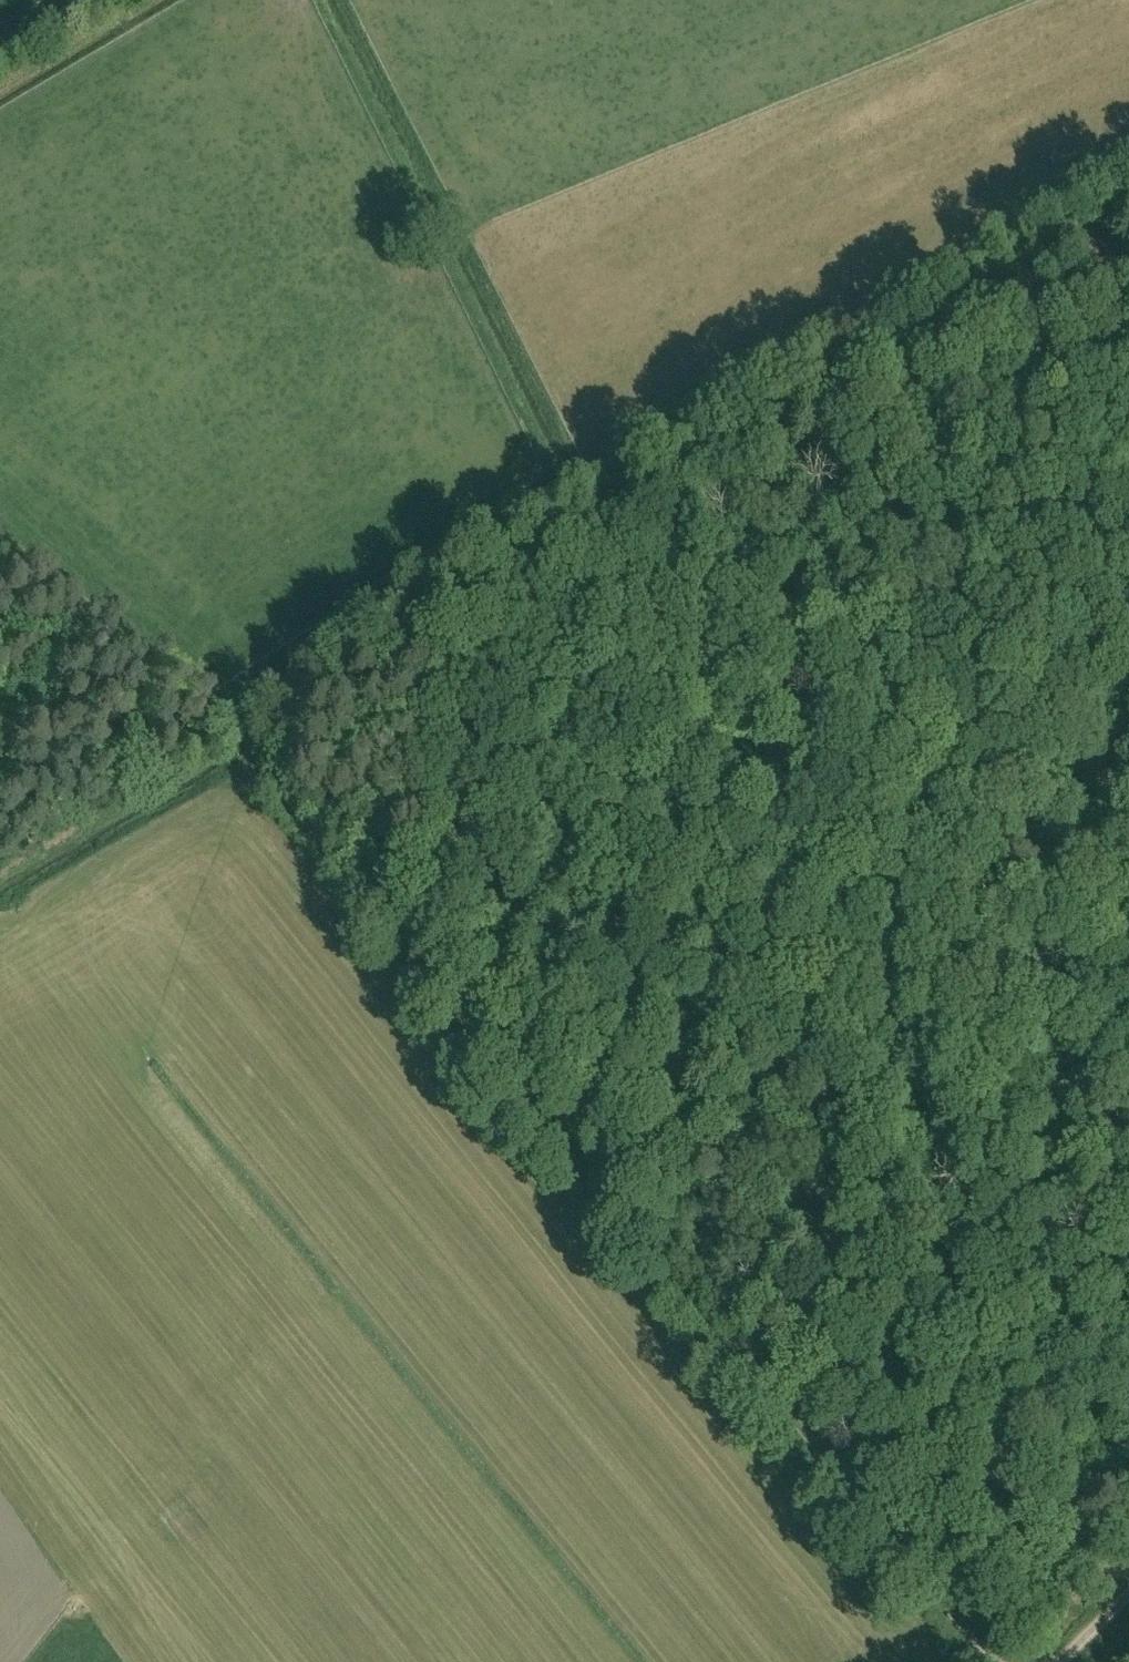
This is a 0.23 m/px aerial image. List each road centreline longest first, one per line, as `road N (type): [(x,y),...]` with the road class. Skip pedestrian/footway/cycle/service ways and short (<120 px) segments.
road 1 (track): [(0,546),(220,707),(776,1394),(981,1661)]
road 2 (track): [(220,707),(1128,170)]

